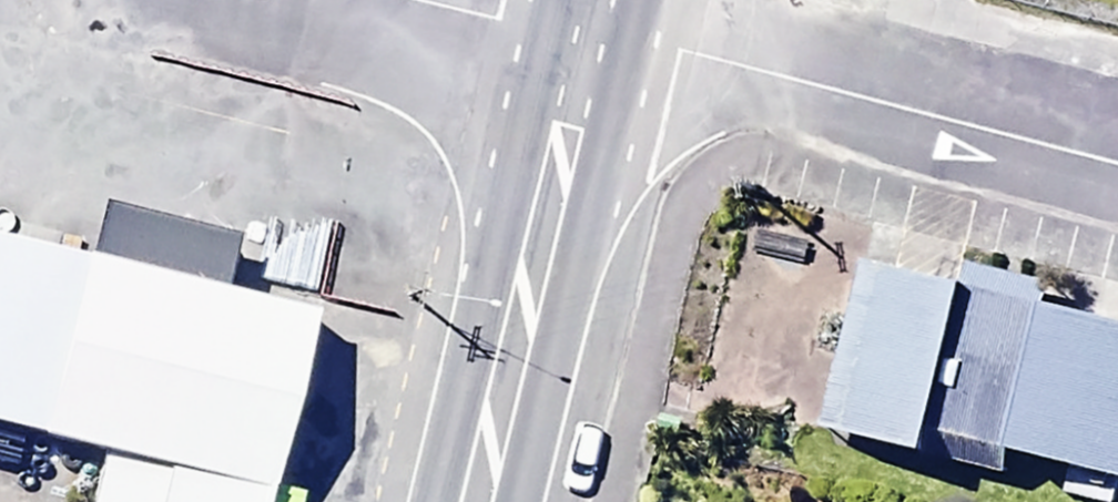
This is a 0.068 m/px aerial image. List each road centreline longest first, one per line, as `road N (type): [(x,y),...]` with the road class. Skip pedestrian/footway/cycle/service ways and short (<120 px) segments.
road 1 (residential): [(1117,163),(591,39)]
road 2 (trunk): [(591,39),(484,501)]
road 3 (residential): [(591,39),(426,0)]

